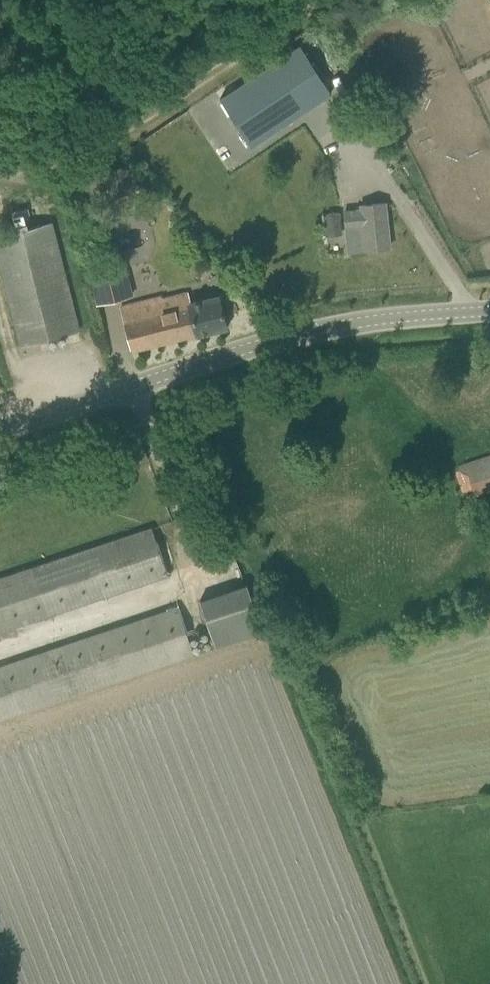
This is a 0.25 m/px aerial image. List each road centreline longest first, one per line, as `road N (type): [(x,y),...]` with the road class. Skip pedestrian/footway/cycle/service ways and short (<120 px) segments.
road 1 (tertiary): [(0,430),(291,336),(489,311)]
road 2 (track): [(0,170),(45,177),(101,158),(341,0)]

